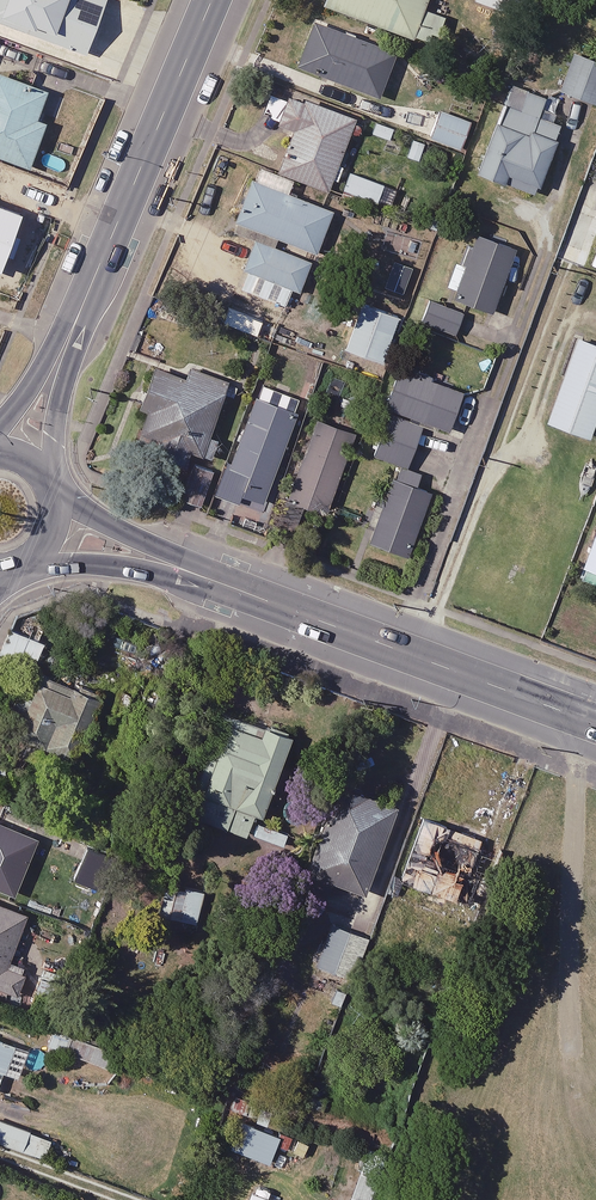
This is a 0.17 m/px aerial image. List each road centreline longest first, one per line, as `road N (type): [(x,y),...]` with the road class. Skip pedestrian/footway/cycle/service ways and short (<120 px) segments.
road 1 (tertiary): [(53,526),(595,723)]
road 2 (tertiary): [(19,457),(214,0)]

